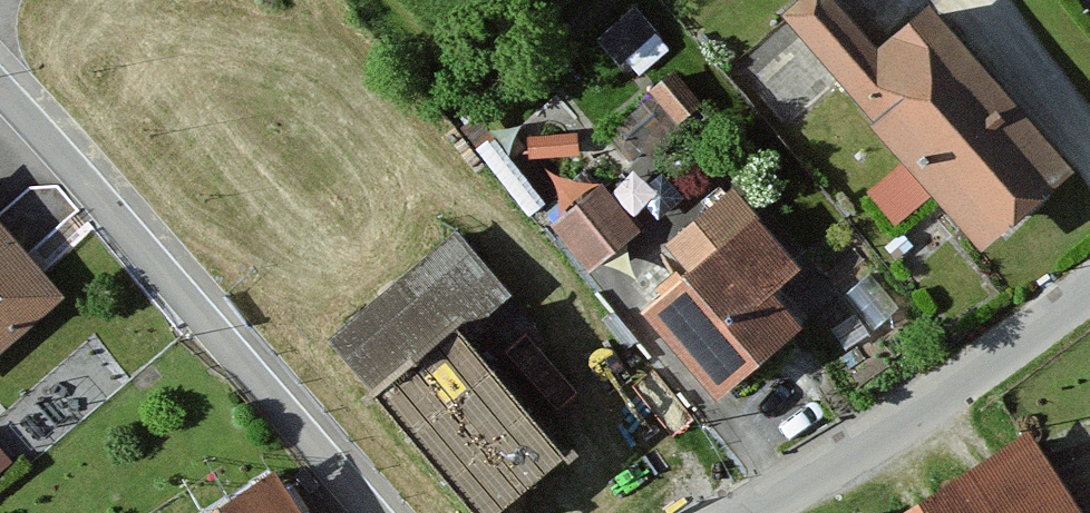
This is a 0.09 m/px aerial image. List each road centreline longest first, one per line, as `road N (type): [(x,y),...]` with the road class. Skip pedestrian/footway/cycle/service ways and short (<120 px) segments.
road 1 (residential): [(370,512),(0,90)]
road 2 (residential): [(1089,288),(932,399),(744,512)]

